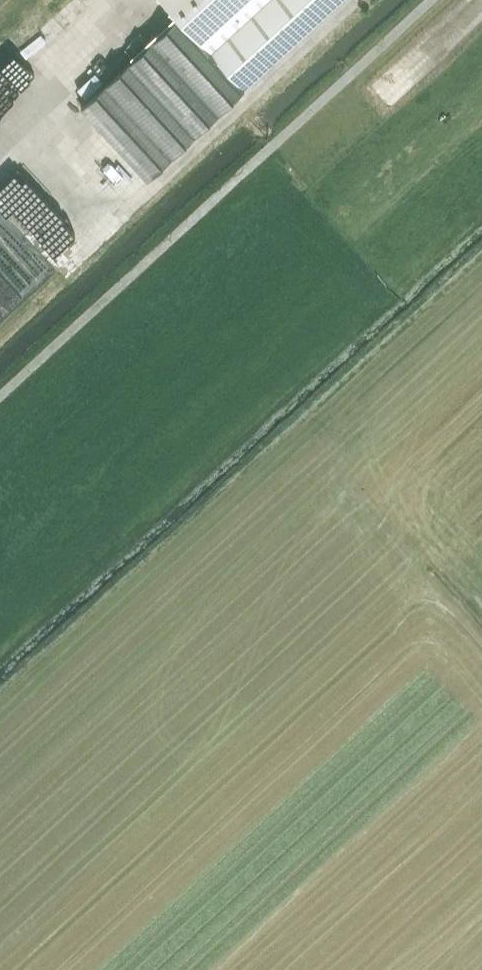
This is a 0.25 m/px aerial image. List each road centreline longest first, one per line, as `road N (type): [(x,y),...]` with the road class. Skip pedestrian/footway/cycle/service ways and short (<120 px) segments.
road 1 (track): [(0,403),(438,0)]

